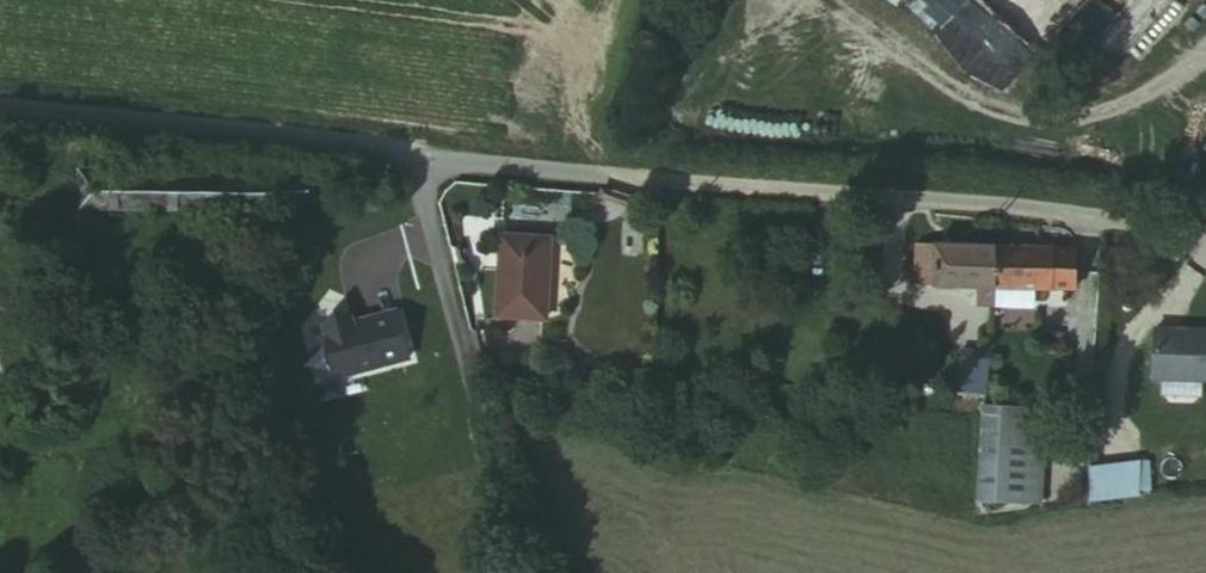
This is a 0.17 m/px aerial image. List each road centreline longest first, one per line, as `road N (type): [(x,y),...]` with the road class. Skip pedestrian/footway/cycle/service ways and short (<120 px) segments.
road 1 (unclassified): [(1205,231),(425,159)]
road 2 (unclassified): [(425,159),(0,124)]
road 3 (unclassified): [(425,159),(425,201),(483,424)]

